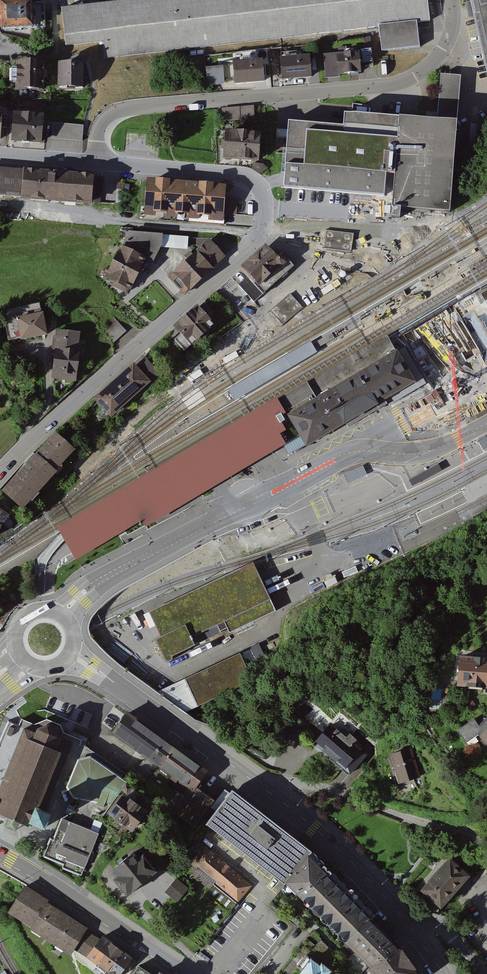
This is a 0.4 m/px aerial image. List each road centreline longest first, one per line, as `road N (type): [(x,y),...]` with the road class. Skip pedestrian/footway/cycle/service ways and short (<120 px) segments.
road 1 (tertiary): [(486,379),(111,574),(62,614)]
road 2 (residential): [(96,164),(102,125),(120,111),(405,83),(443,49),(452,0)]
road 3 (residential): [(0,469),(236,259)]
road 4 (tertiary): [(69,653),(269,792)]
road 5 (residential): [(96,164),(249,181),(259,193),(261,220),(236,259)]
road 6 (residential): [(486,843),(306,785),(276,784),(269,792)]
road 7 (tertiary): [(0,854),(183,973)]
road 8 (tertiary): [(269,792),(356,867),(414,934)]

